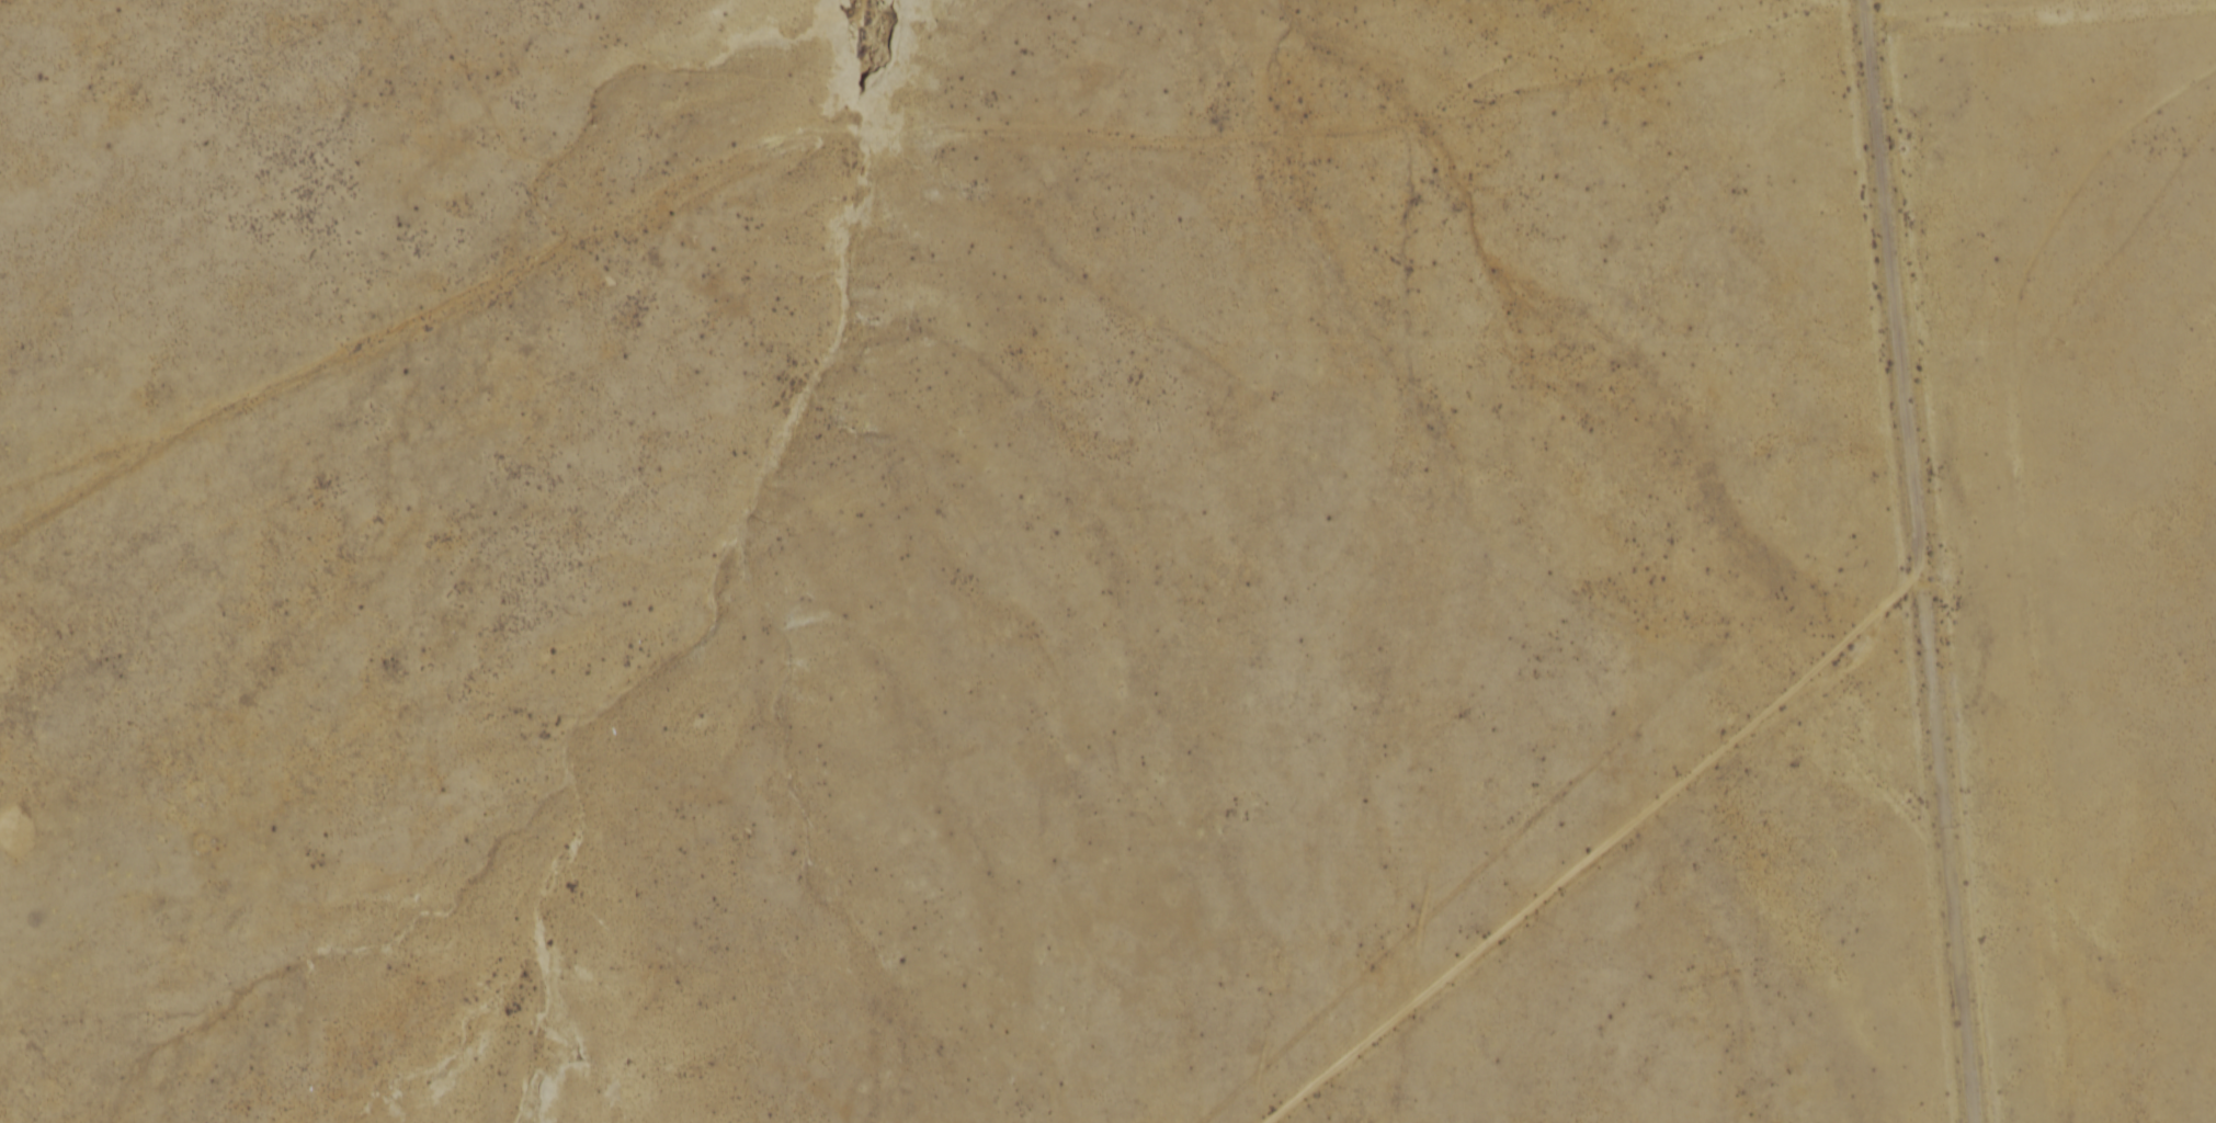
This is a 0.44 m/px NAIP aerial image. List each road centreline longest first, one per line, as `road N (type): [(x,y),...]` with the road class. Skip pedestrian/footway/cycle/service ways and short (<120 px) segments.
road 1 (residential): [(1979,1122),(1863,0)]

